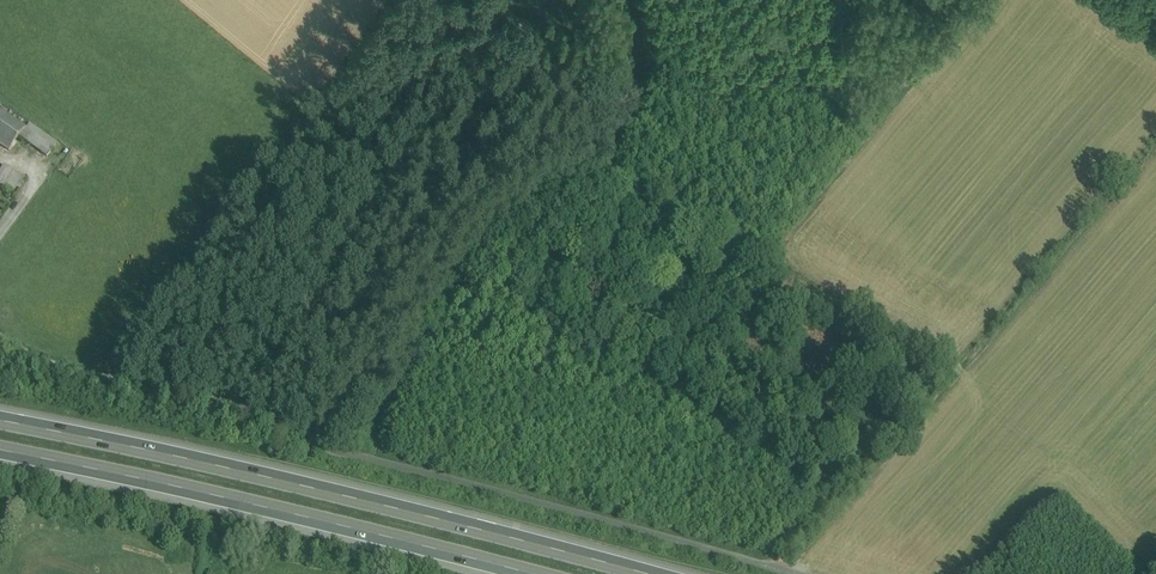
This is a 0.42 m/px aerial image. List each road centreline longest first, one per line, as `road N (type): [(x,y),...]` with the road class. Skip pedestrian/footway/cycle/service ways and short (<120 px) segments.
road 1 (motorway): [(662,573),(502,530),(0,418)]
road 2 (motorway): [(0,452),(529,573)]

